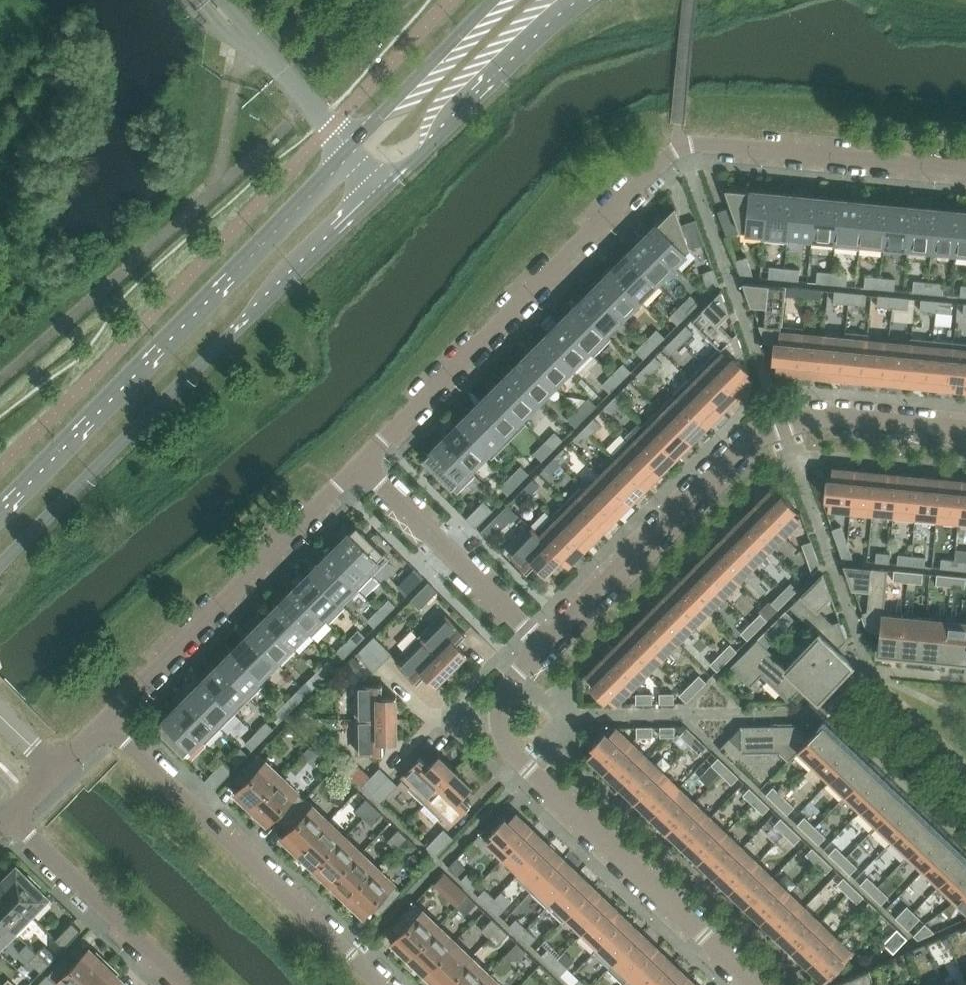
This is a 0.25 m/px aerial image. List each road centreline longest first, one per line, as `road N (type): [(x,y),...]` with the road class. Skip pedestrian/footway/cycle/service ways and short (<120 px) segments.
road 1 (residential): [(359,460),(678,149),(715,145),(965,169)]
road 2 (secondary): [(0,565),(386,189)]
road 3 (residential): [(965,431),(819,420),(781,430),(740,452),(543,644)]
road 4 (secondary): [(349,147),(0,507)]
road 5 (residential): [(755,984),(526,771),(507,744),(505,699),(543,644)]
road 6 (residential): [(379,984),(101,720)]
road 7 (residential): [(101,720),(359,460)]
road 8 (secondary): [(386,189),(588,0)]
road 9 (residential): [(543,644),(359,460)]
road 10 (residential): [(2,818),(180,984)]
road 11 (secondary): [(494,0),(349,147)]

